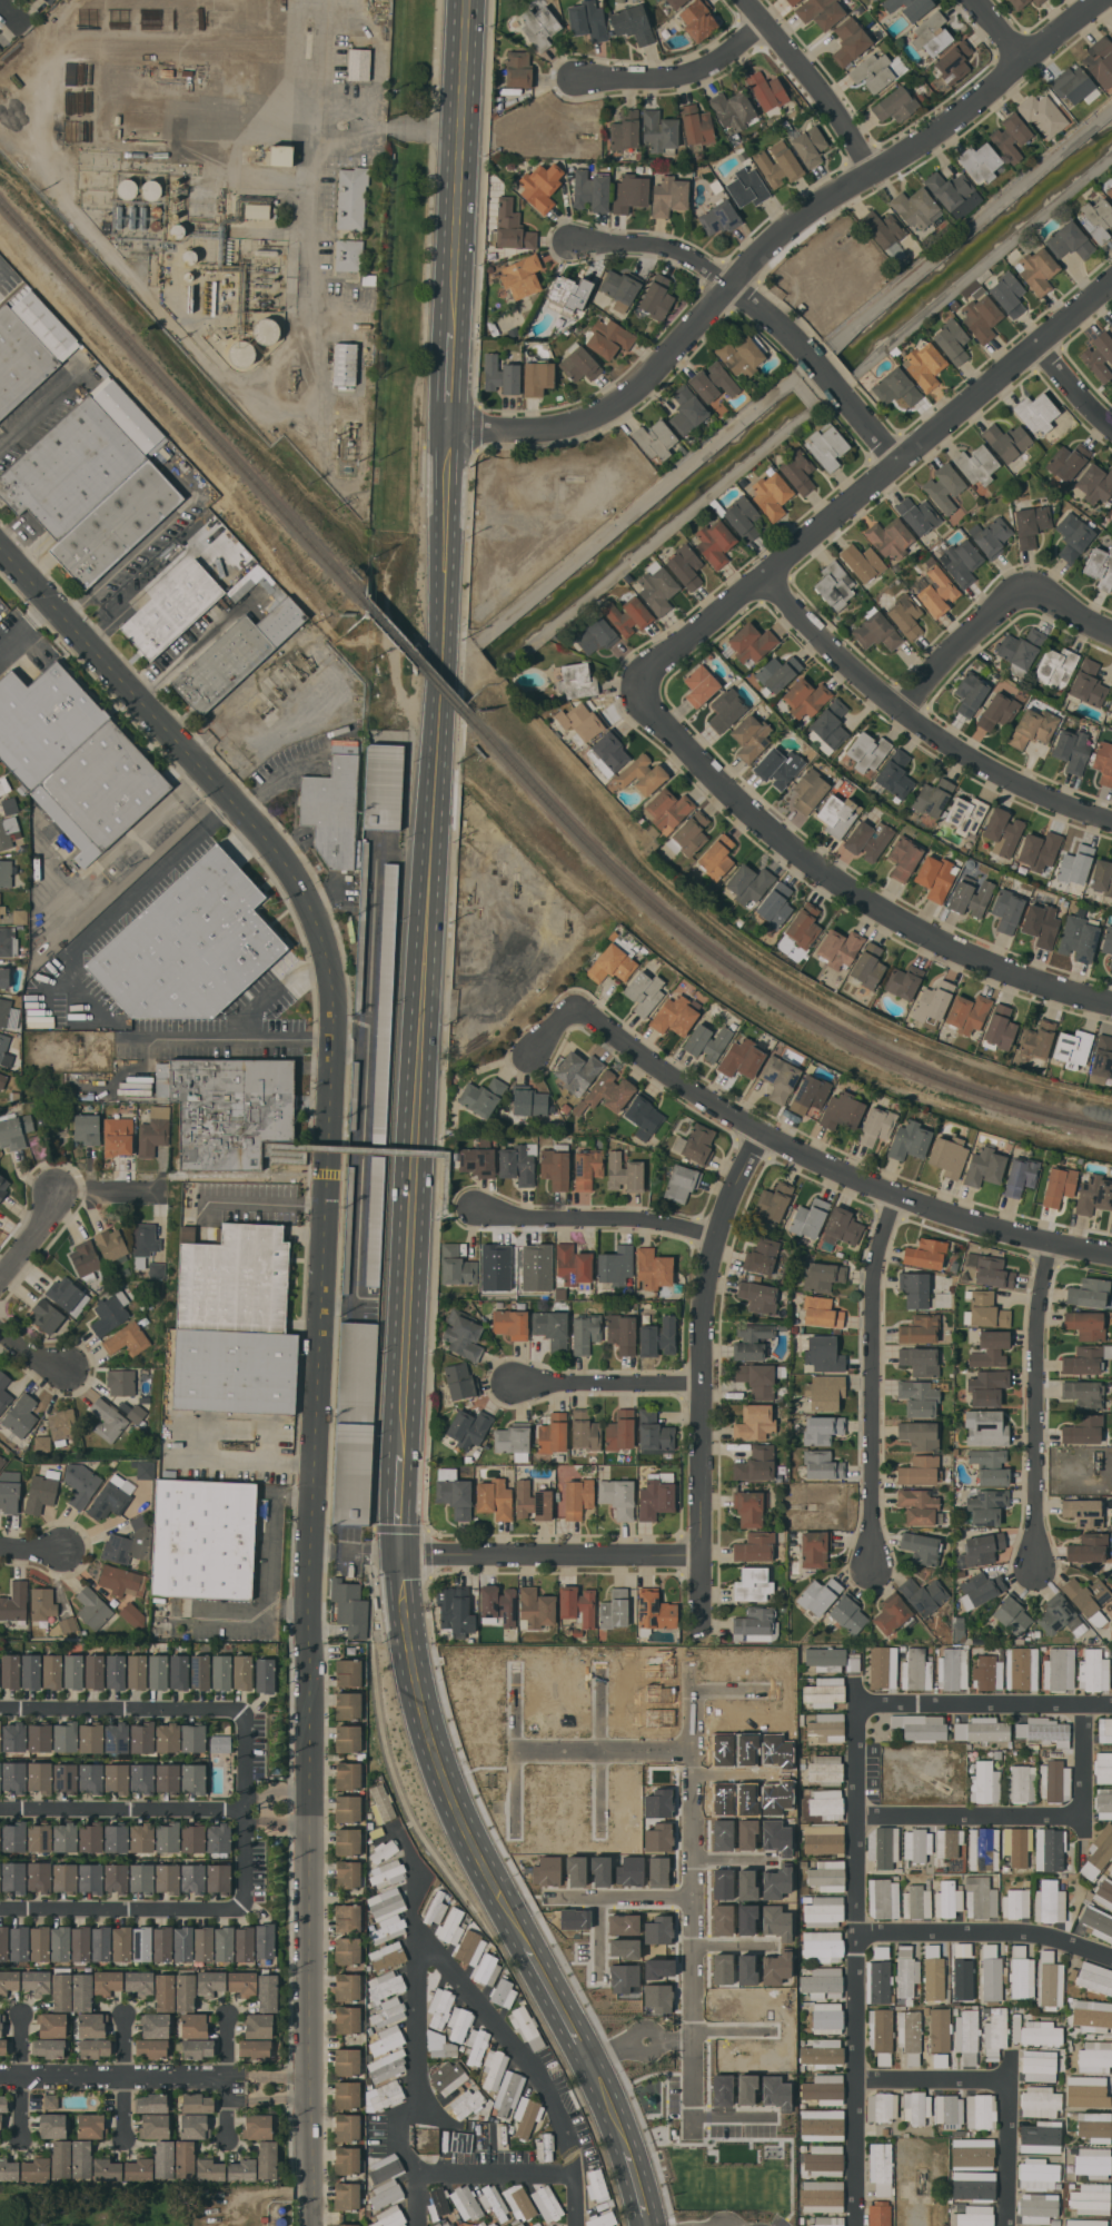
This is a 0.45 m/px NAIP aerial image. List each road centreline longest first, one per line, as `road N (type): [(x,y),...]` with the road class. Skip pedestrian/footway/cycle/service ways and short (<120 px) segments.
road 1 (tertiary): [(0,547),(238,802),(314,909),(332,973),(309,1496)]
road 2 (primary): [(445,571),(401,1454)]
road 3 (residential): [(1100,0),(929,136),(776,233),(607,408),(560,429),(449,429)]
road 4 (primary): [(399,1555),(410,1660),(450,1798),(587,2056),(647,2225)]
road 5 (residential): [(1111,281),(658,659),(638,690)]
road 6 (tertiary): [(317,1617),(310,2225)]
road 7 (residential): [(1111,1253),(990,1225),(805,1154),(574,1010)]
road 8 (residential): [(1111,1006),(903,930),(765,823),(665,728),(638,690)]
road 9 (residential): [(764,1132),(718,1237),(705,1296),(702,1631)]
road 10 (residential): [(1111,819),(1039,794),(903,713),(761,577)]
road 11 (residential): [(901,1193),(874,1290),(873,1569)]
road 12 (primary): [(468,0),(454,332)]
road 13 (residential): [(1054,1243),(1039,1310),(1036,1566)]
road 14 (residential): [(311,1812),(0,1807)]
road 15 (residential): [(309,2079),(0,2076)]
road 16 (residential): [(399,1555),(702,1557)]
road 17 (residential): [(808,355),(674,250),(625,240),(572,245)]
road 18 (residential): [(248,1905),(0,1904)]
road 19 (residential): [(247,1711),(0,1711)]
road 20 (residential): [(718,1237),(639,1219),(535,1218),(479,1207)]
road 21 (residential): [(870,171),(845,125),(747,0)]
road 22 (residential): [(247,1711),(248,1905)]
road 23 (residential): [(762,20),(677,71),(583,80)]
road 24 (residential): [(518,1388),(702,1383)]
road 25 (residential): [(514,1743),(692,1743)]
road 26 (residential): [(1021,592),(956,643),(903,713)]
road 27 (primary): [(449,429),(445,571)]
road 28 (residential): [(231,2011),(229,2144)]
road 29 (residential): [(127,2015),(129,2146)]
road 30 (residential): [(22,2016),(27,2138)]

